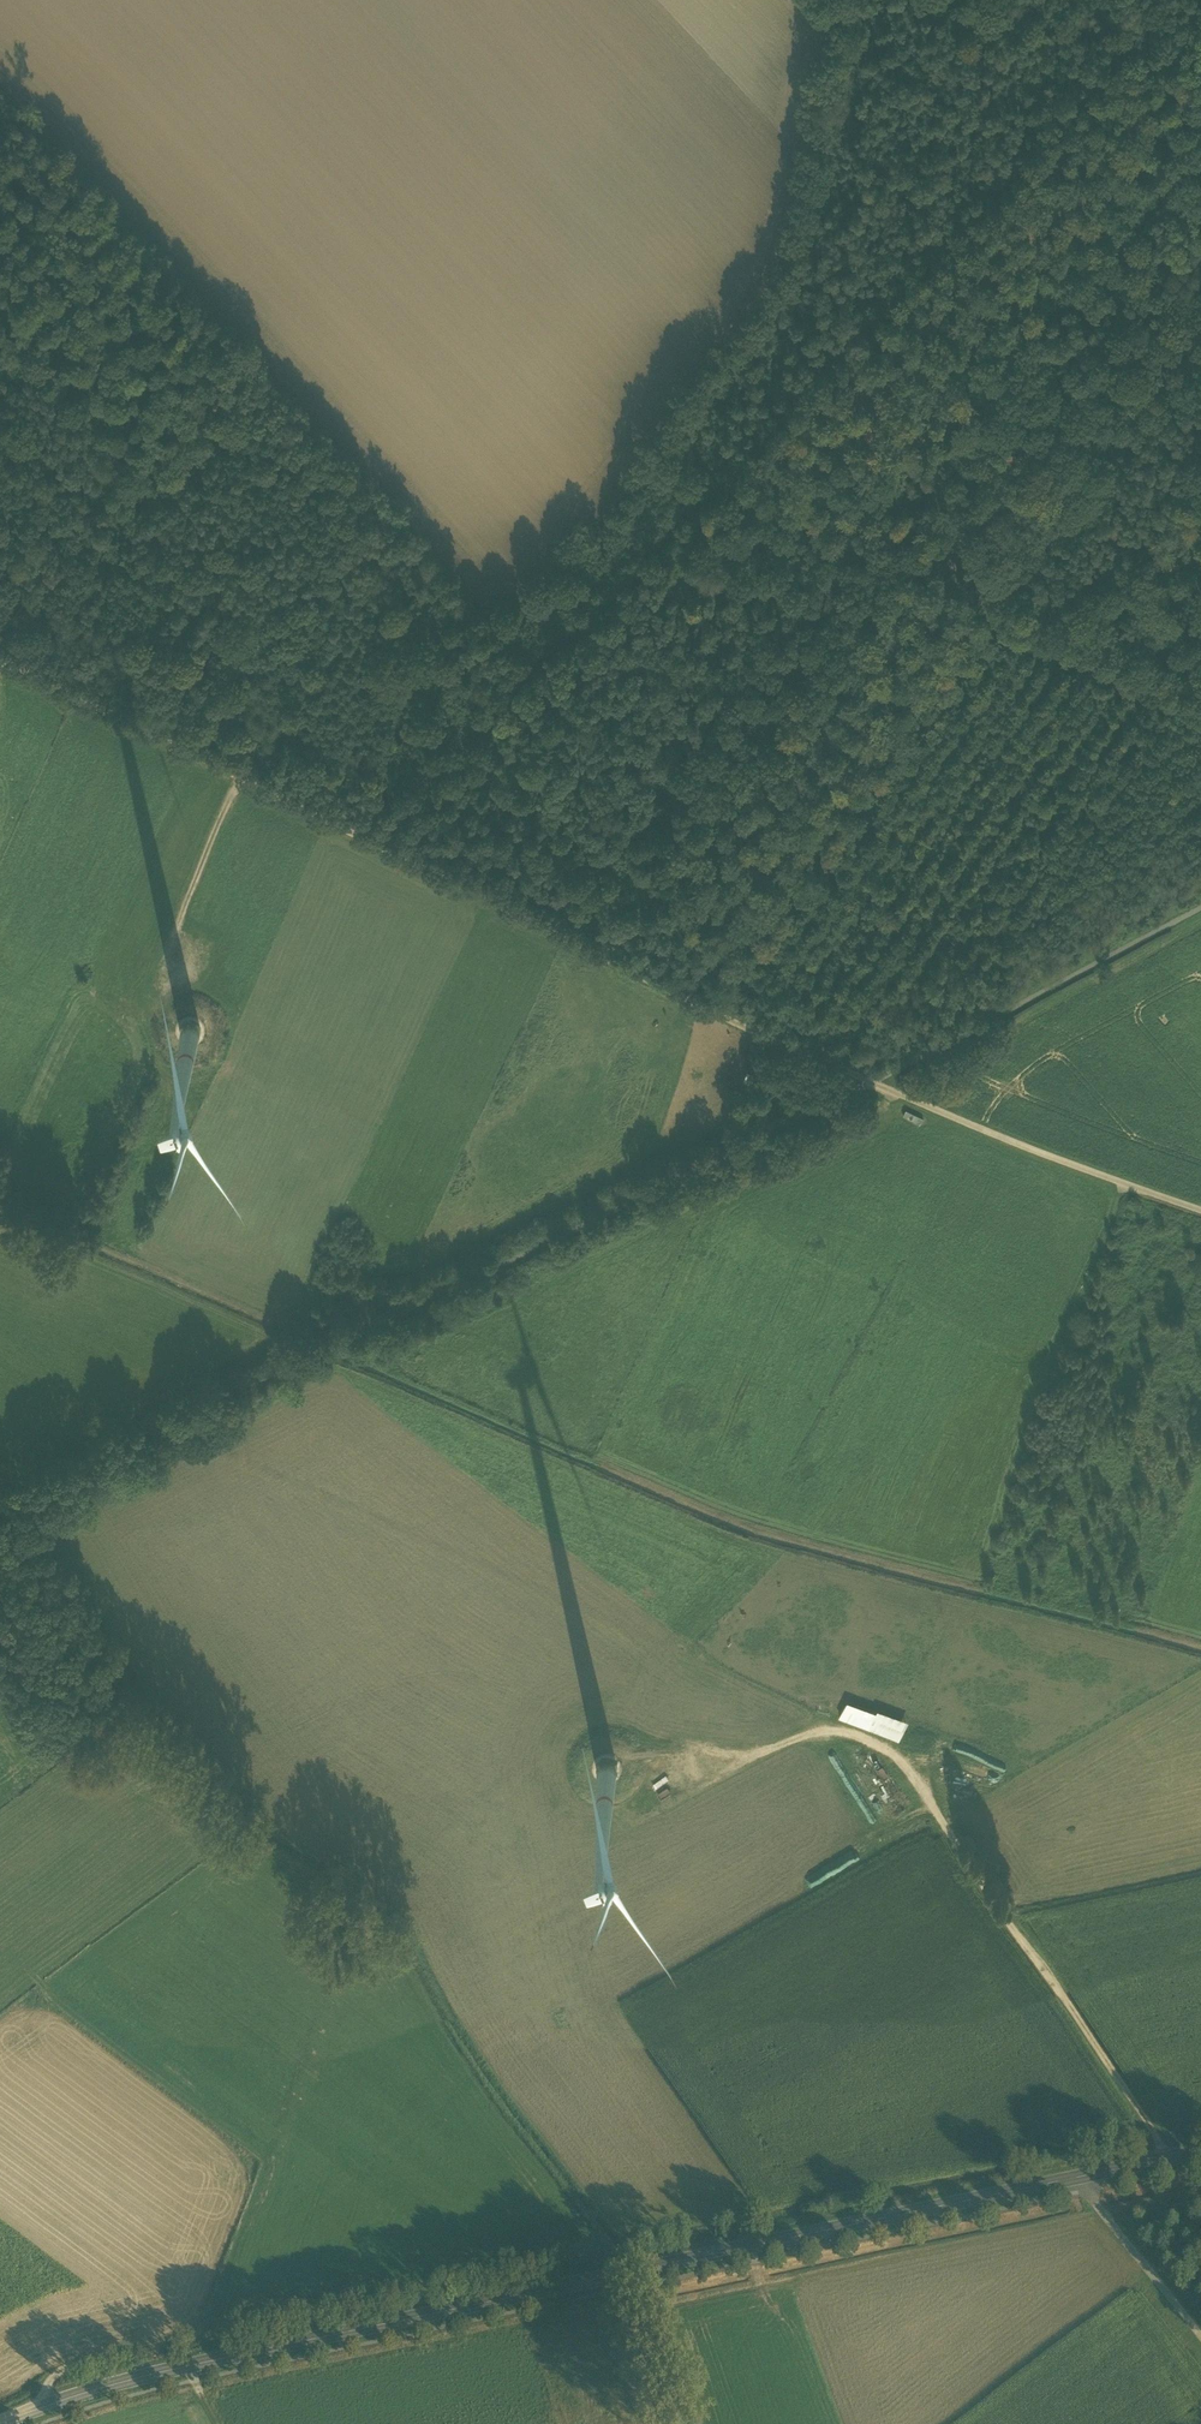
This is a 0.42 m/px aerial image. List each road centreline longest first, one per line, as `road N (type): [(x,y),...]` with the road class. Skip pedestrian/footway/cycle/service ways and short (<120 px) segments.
road 1 (track): [(1200,1211),(1043,1159),(0,655)]
road 2 (track): [(1171,2159),(899,1753),(851,1729),(769,1746),(688,1787)]
road 3 (secondary): [(1,2423),(180,2369),(623,2275)]
road 4 (secondary): [(1200,2153),(623,2275)]
road 5 (track): [(43,2408),(51,2380),(71,2364),(191,2341),(228,2238)]
road 6 (track): [(244,774),(141,1001)]

